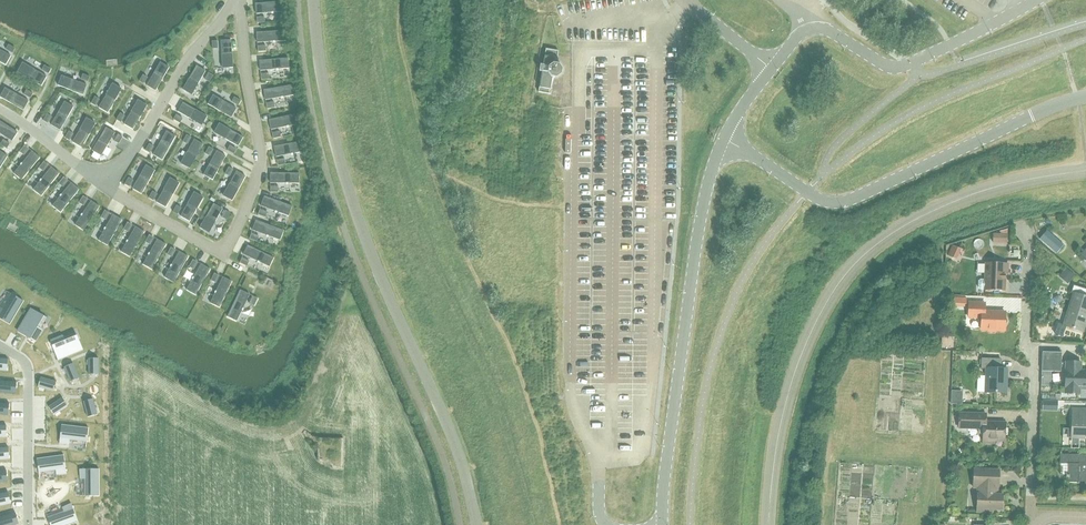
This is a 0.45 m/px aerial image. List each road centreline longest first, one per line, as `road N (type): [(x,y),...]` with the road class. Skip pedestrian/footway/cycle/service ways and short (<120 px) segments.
road 1 (unclassified): [(476,524),(453,440),(380,282),(343,176),(314,0)]
road 2 (unclassified): [(768,524),(791,378),(813,320),(849,269),(894,230),(948,202),(1085,170)]
road 3 (unclassified): [(723,138),(814,197),(844,201),(1085,97)]
road 4 (unclassified): [(661,524),(689,282),(723,138)]
road 5 (unclassified): [(771,69),(798,35),(819,28),(883,66),(900,67),(1035,0)]
road 6 (residential): [(1028,518),(1035,353),(1025,347),(1030,234)]

